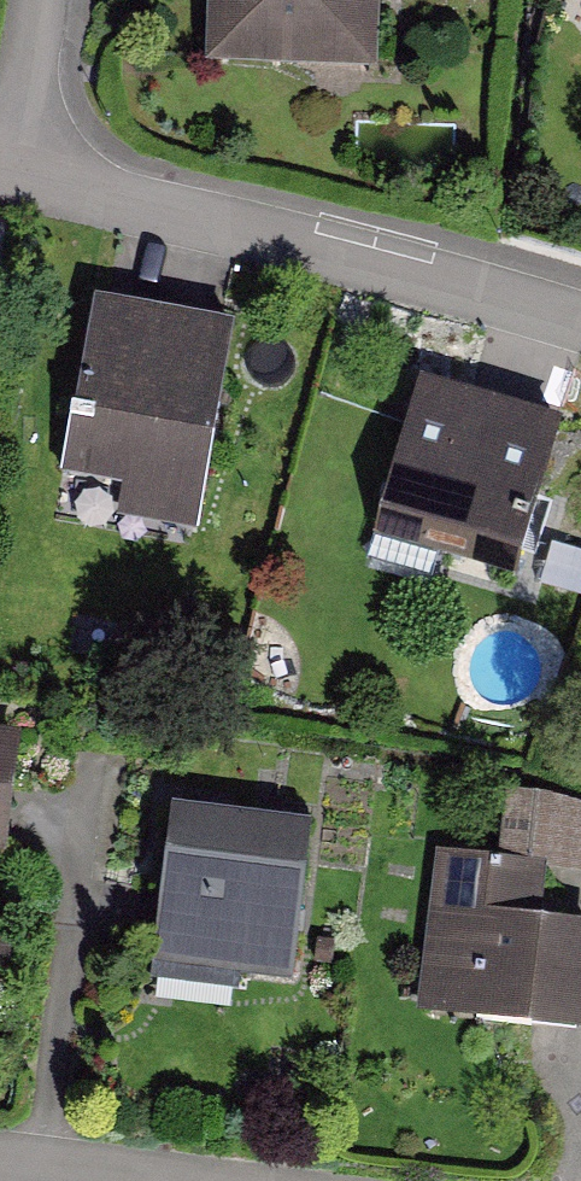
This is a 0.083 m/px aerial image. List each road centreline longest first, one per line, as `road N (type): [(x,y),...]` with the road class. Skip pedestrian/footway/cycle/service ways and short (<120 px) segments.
road 1 (residential): [(11,168),(580,323)]
road 2 (residential): [(36,0),(11,168)]

